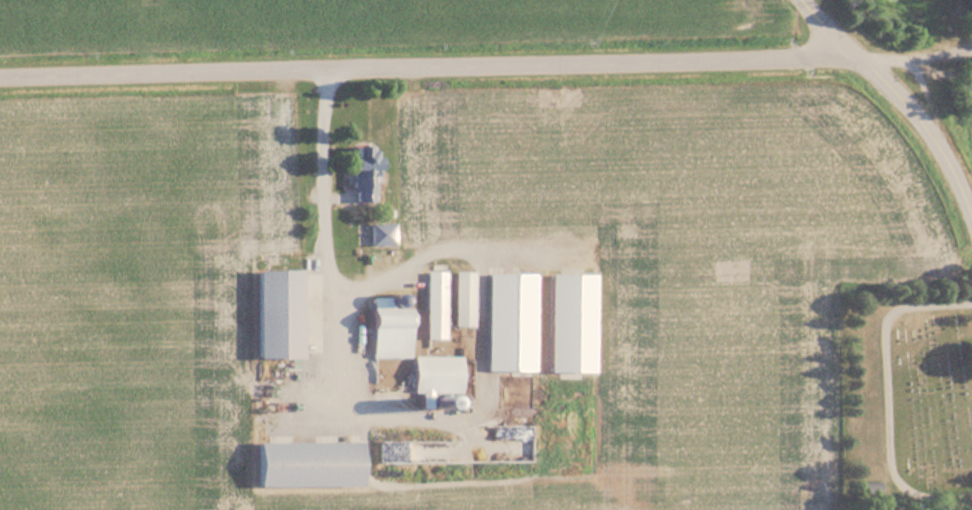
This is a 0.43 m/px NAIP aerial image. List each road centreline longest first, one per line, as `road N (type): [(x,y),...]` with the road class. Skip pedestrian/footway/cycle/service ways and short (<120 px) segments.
road 1 (residential): [(0,76),(807,57),(839,44)]
road 2 (residential): [(971,225),(914,113),(799,0)]

